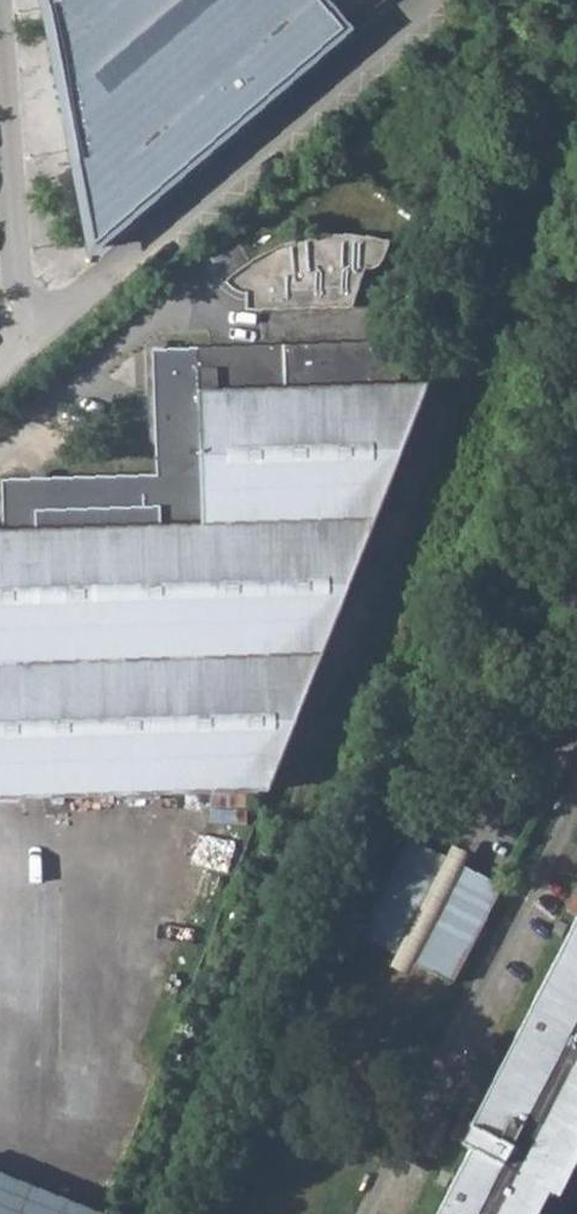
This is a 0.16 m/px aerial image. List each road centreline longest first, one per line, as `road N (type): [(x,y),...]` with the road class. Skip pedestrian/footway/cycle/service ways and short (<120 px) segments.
road 1 (residential): [(31,340),(429,0)]
road 2 (residential): [(0,450),(144,329),(361,322)]
road 3 (residential): [(0,63),(31,340)]

